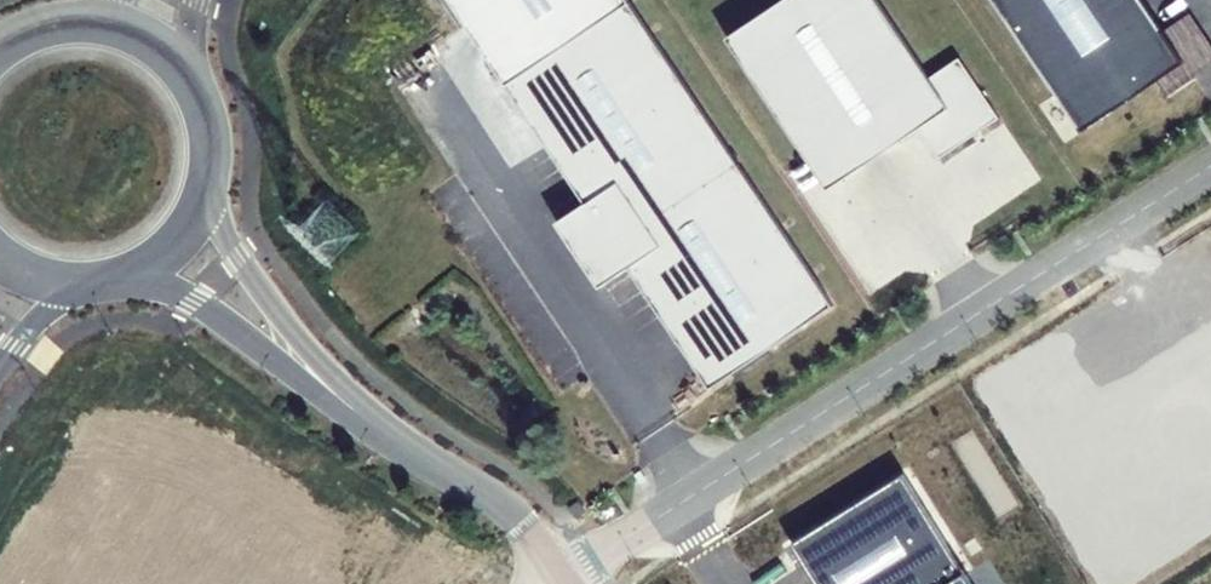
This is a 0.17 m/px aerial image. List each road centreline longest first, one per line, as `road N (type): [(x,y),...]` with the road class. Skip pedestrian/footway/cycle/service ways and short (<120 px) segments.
road 1 (residential): [(562,583),(1210,166)]
road 2 (secondary): [(338,397),(409,451),(507,507),(562,583)]
road 3 (secondary): [(338,397),(242,260),(214,172)]
road 4 (secondary): [(132,277),(198,303),(338,397)]
road 5 (secondary): [(190,75),(130,29),(55,22)]
road 6 (secondary): [(132,277),(183,240),(214,172)]

